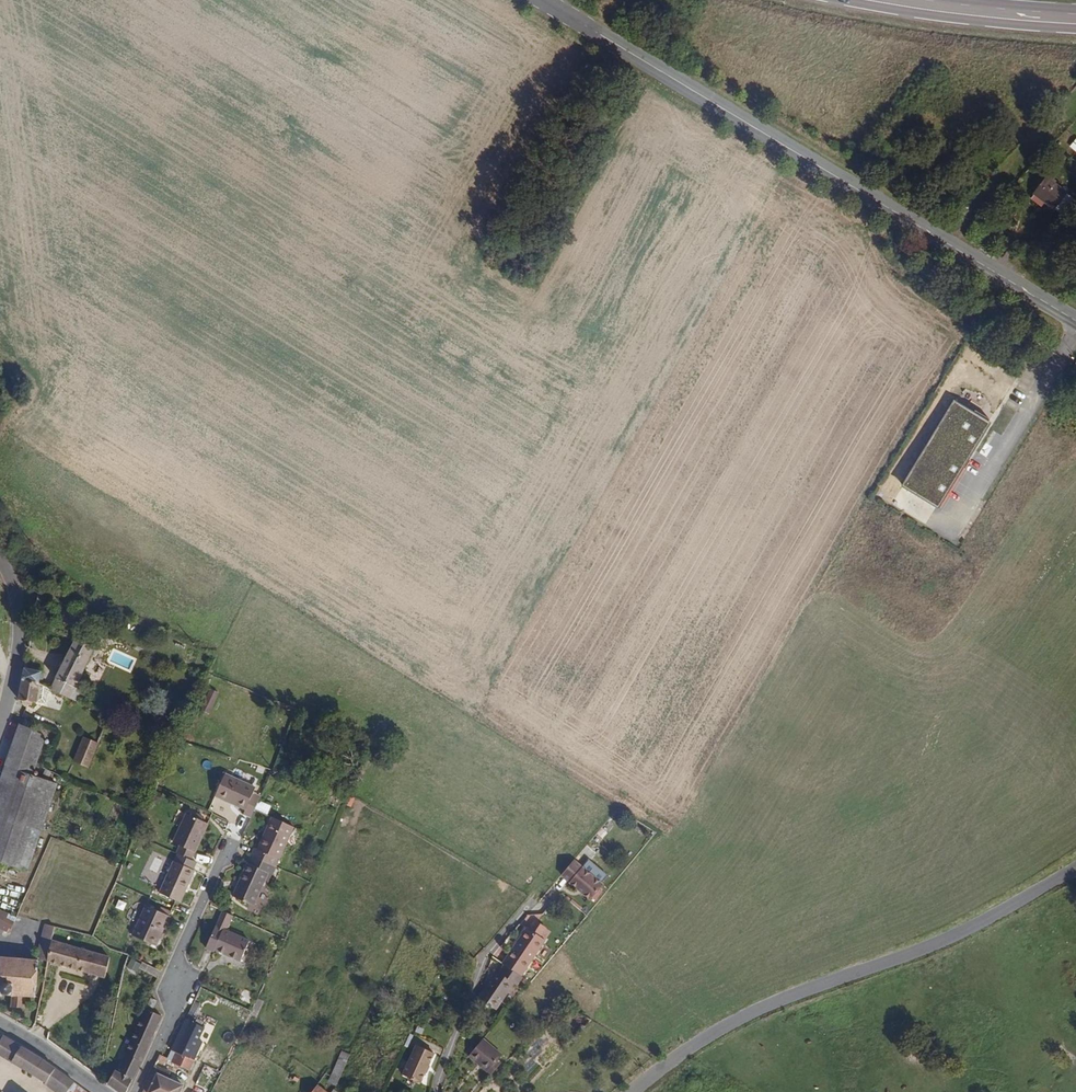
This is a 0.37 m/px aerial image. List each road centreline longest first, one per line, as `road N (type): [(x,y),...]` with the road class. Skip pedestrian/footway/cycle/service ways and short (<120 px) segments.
road 1 (tertiary): [(1075,322),(543,0)]
road 2 (residential): [(1075,871),(939,944),(738,1021),(638,1091)]
road 3 (residential): [(231,841),(131,1091)]
road 4 (track): [(529,901),(485,955),(438,1091)]
road 5 (primary): [(1075,20),(893,0)]
road 6 (unclassified): [(0,557),(20,622),(0,724)]
road 7 (residential): [(100,1091),(0,1022)]

